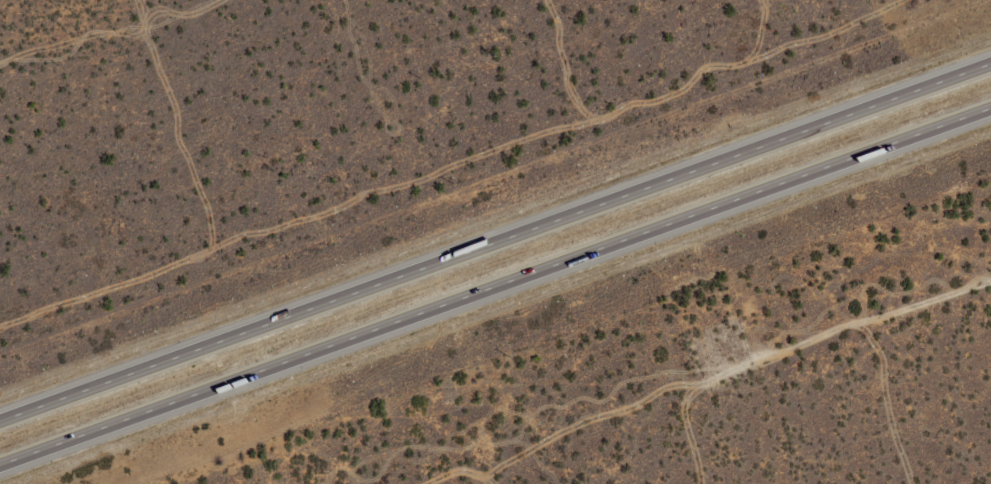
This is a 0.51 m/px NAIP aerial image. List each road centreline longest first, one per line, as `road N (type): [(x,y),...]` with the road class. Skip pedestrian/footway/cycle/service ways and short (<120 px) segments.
road 1 (motorway): [(0,466),(990,108)]
road 2 (motorway): [(990,64),(0,420)]
road 3 (track): [(661,427),(681,406),(990,300)]

